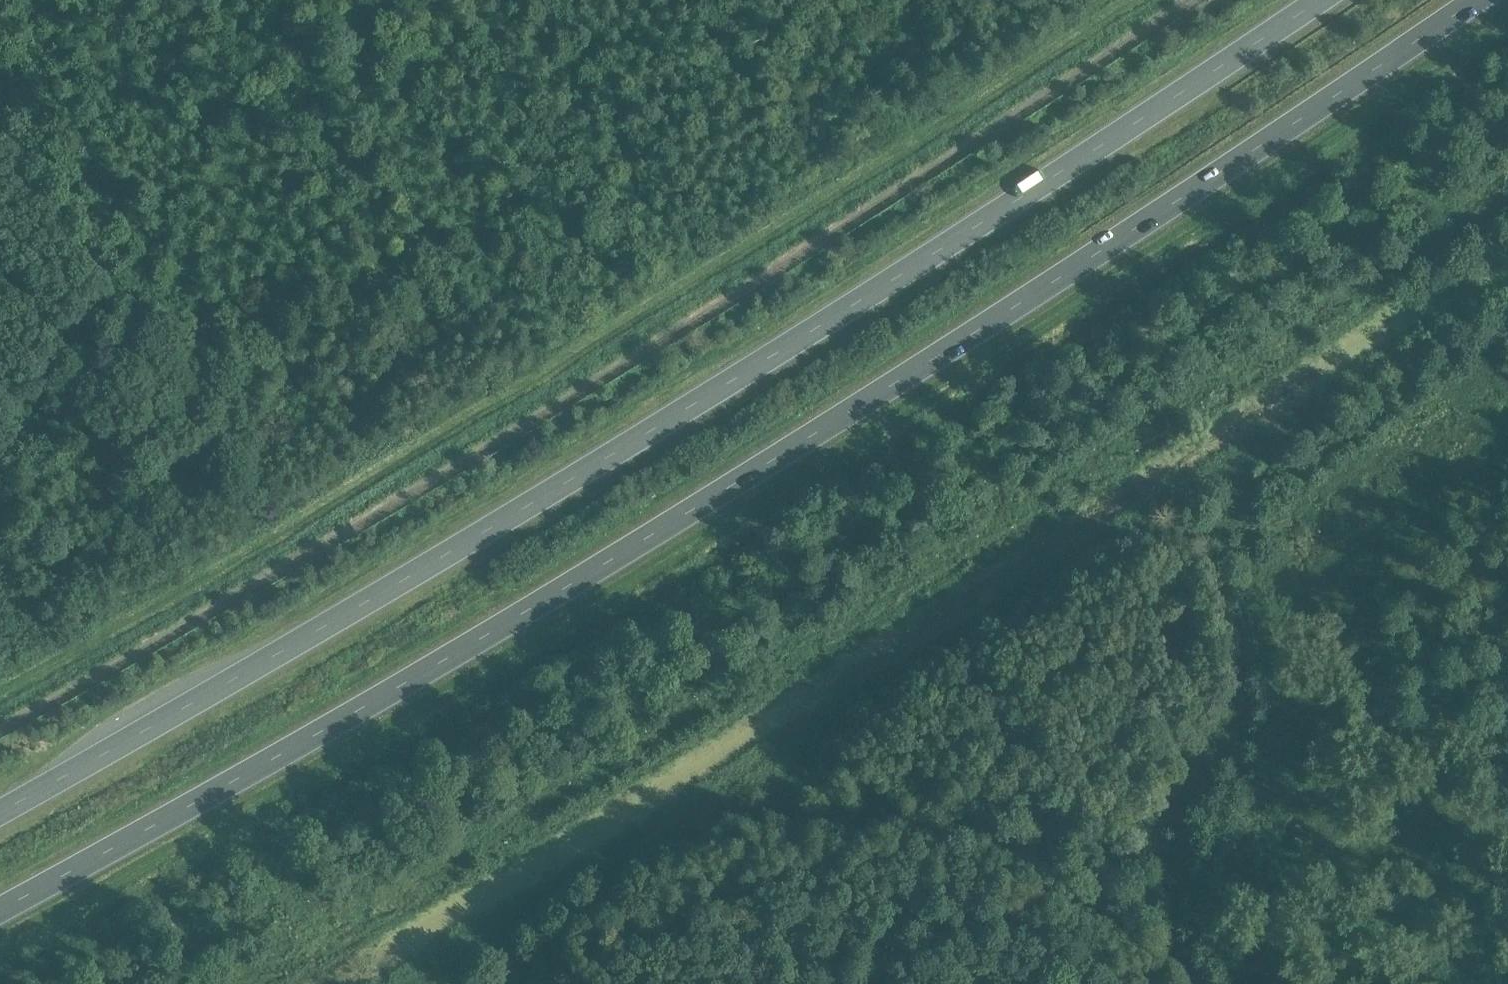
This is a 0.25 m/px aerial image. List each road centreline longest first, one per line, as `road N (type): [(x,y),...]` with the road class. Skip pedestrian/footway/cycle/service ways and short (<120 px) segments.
road 1 (trunk): [(0,913),(476,642),(838,418),(1478,0)]
road 2 (trunk): [(1321,0),(848,311),(0,815)]

